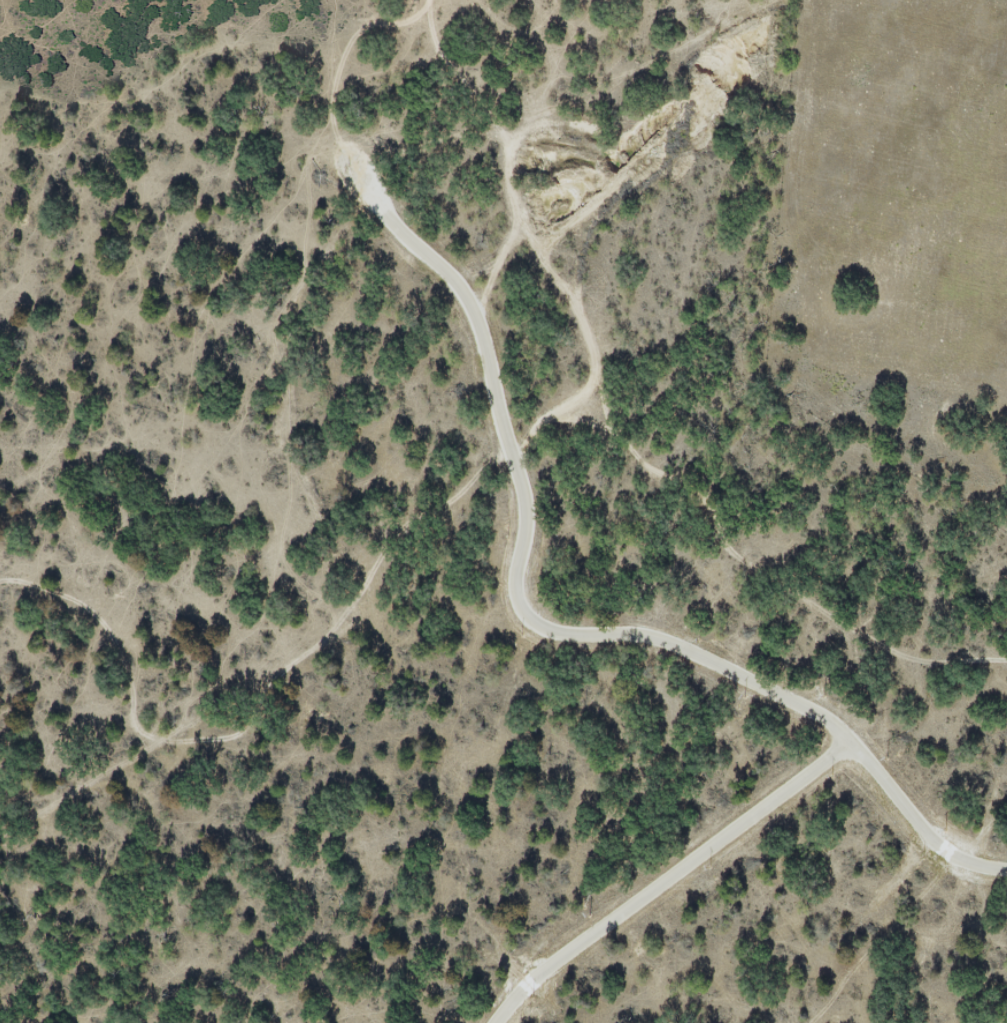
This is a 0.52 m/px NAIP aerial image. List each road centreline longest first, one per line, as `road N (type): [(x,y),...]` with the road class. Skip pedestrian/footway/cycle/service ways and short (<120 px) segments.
road 1 (track): [(1006,662),(904,655),(802,601),(724,546),(678,478),(645,469),(608,430),(571,307),(524,241),(510,202),(504,137),(447,64),(426,17),(430,0)]

